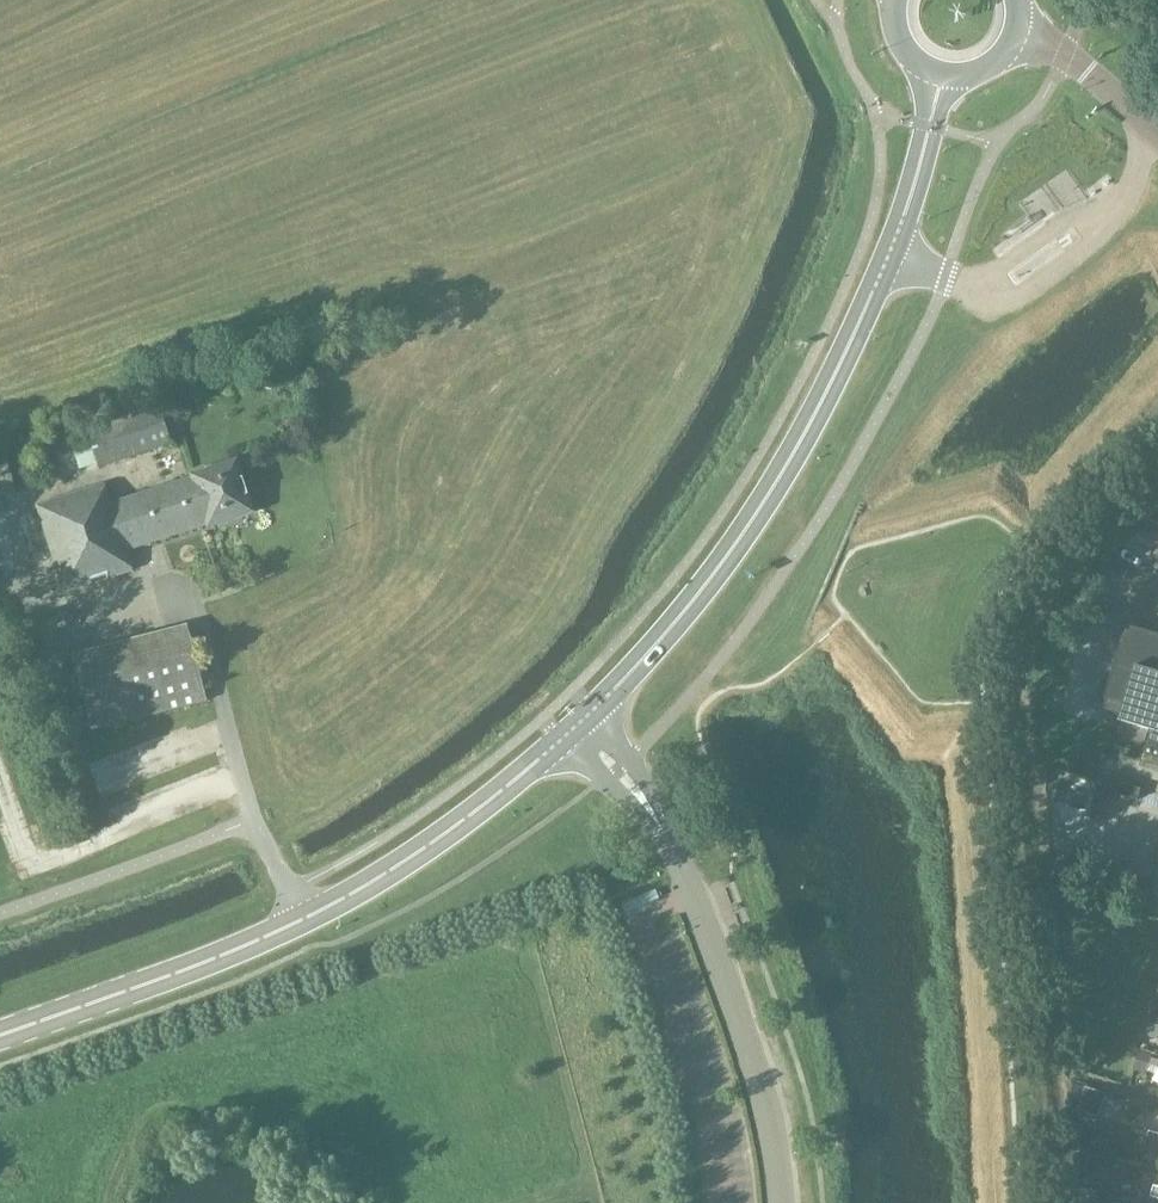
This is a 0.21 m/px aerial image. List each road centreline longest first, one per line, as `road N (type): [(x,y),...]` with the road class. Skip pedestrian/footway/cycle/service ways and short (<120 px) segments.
road 1 (primary): [(592,710),(717,571),(806,433),(902,220),(941,74)]
road 2 (unclassified): [(780,1202),(753,1069),(662,831)]
road 3 (primary): [(0,1036),(304,919)]
road 4 (primary): [(304,919),(455,826),(560,739)]
road 5 (tertiary): [(1157,132),(1064,55),(1015,32)]
road 6 (unclassified): [(662,831),(653,797),(592,710)]
road 7 (unclassified): [(560,739),(662,831)]

